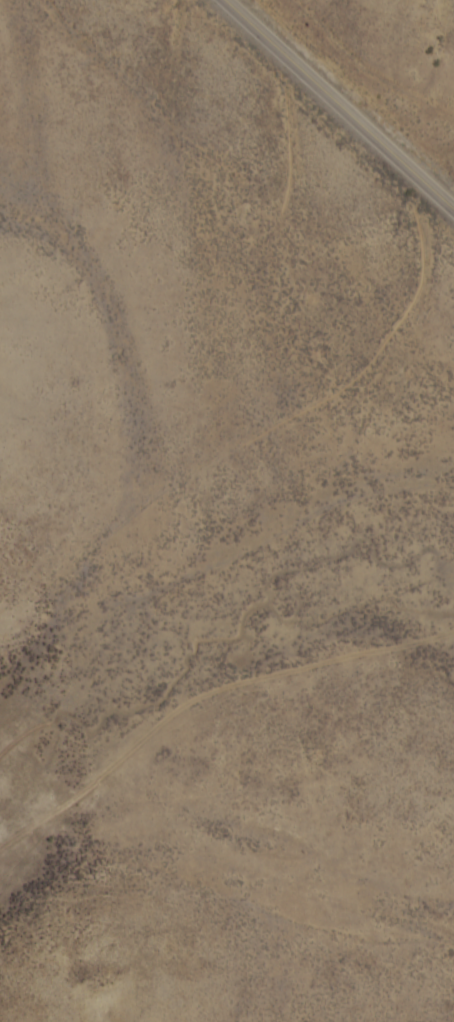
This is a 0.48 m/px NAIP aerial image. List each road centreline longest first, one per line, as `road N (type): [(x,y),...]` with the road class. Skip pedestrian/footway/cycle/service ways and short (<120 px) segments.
road 1 (secondary): [(453,208),(229,0)]

